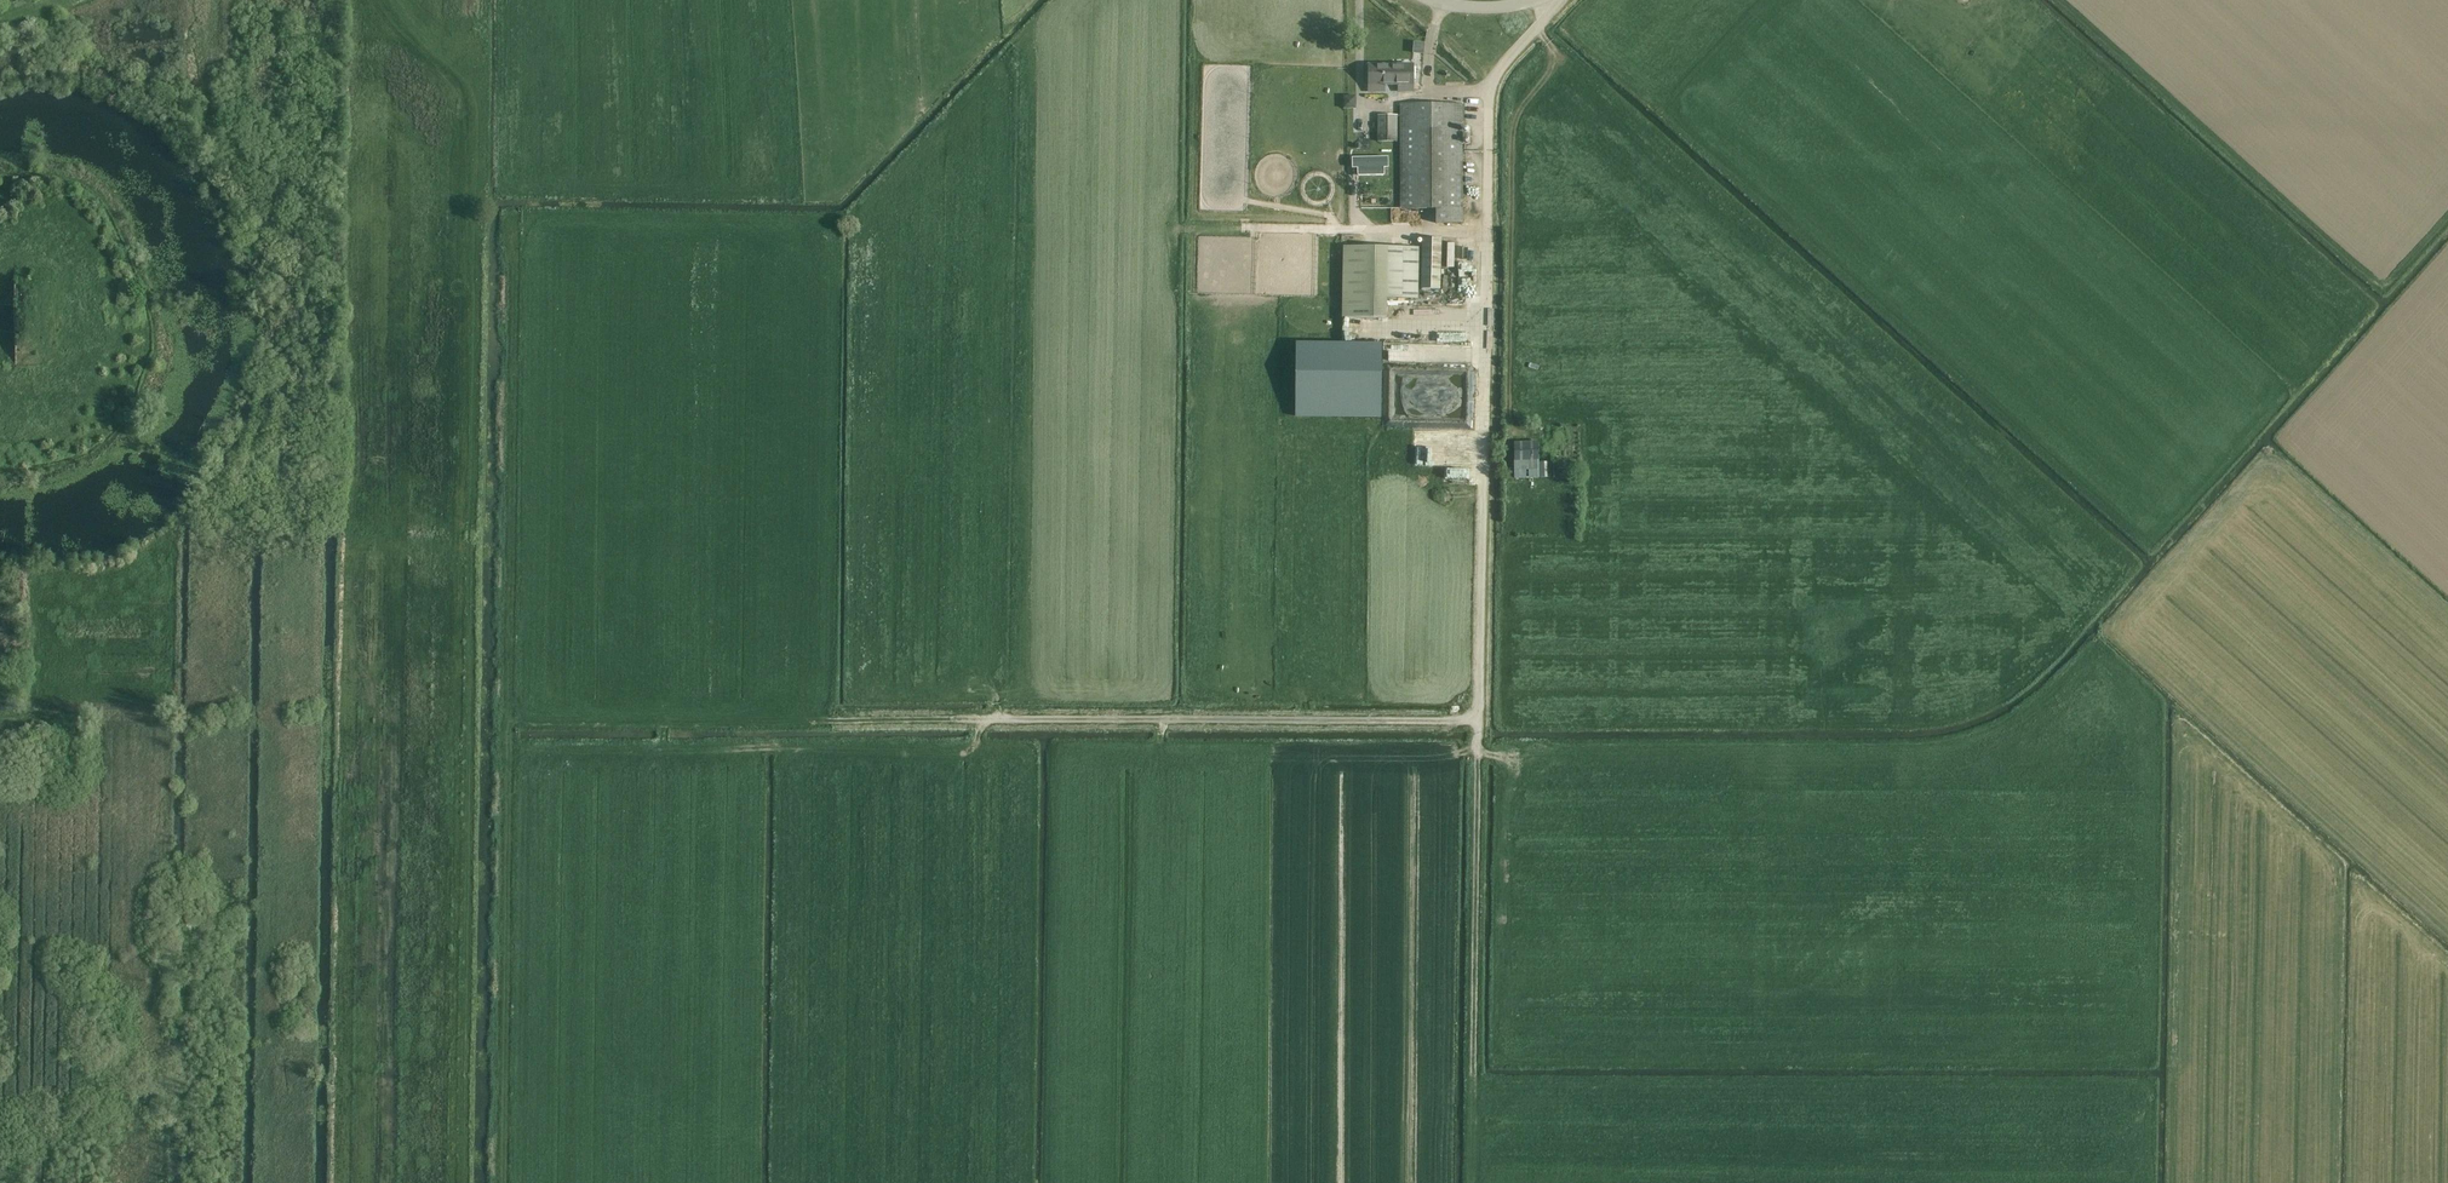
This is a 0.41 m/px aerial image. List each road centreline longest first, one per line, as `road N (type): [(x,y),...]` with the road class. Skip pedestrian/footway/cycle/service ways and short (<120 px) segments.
road 1 (track): [(171,717),(0,713)]

